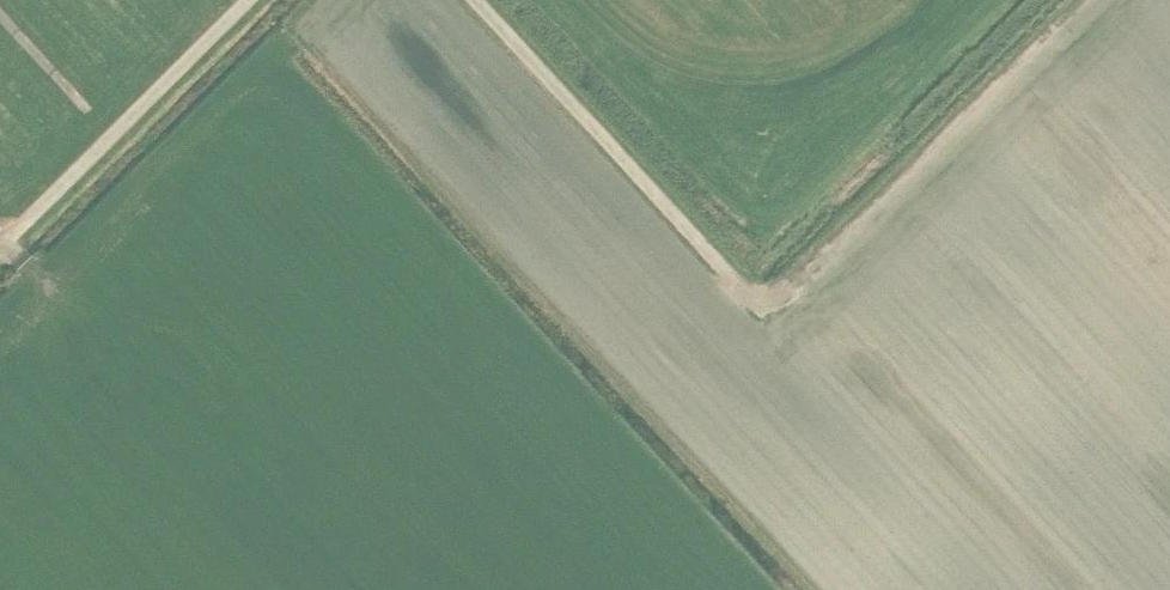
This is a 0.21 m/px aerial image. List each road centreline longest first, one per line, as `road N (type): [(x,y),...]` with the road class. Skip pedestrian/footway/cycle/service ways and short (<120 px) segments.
road 1 (track): [(1079,0),(788,287),(751,298),(477,0)]
road 2 (track): [(248,0),(0,249)]
road 3 (track): [(87,111),(0,17)]

